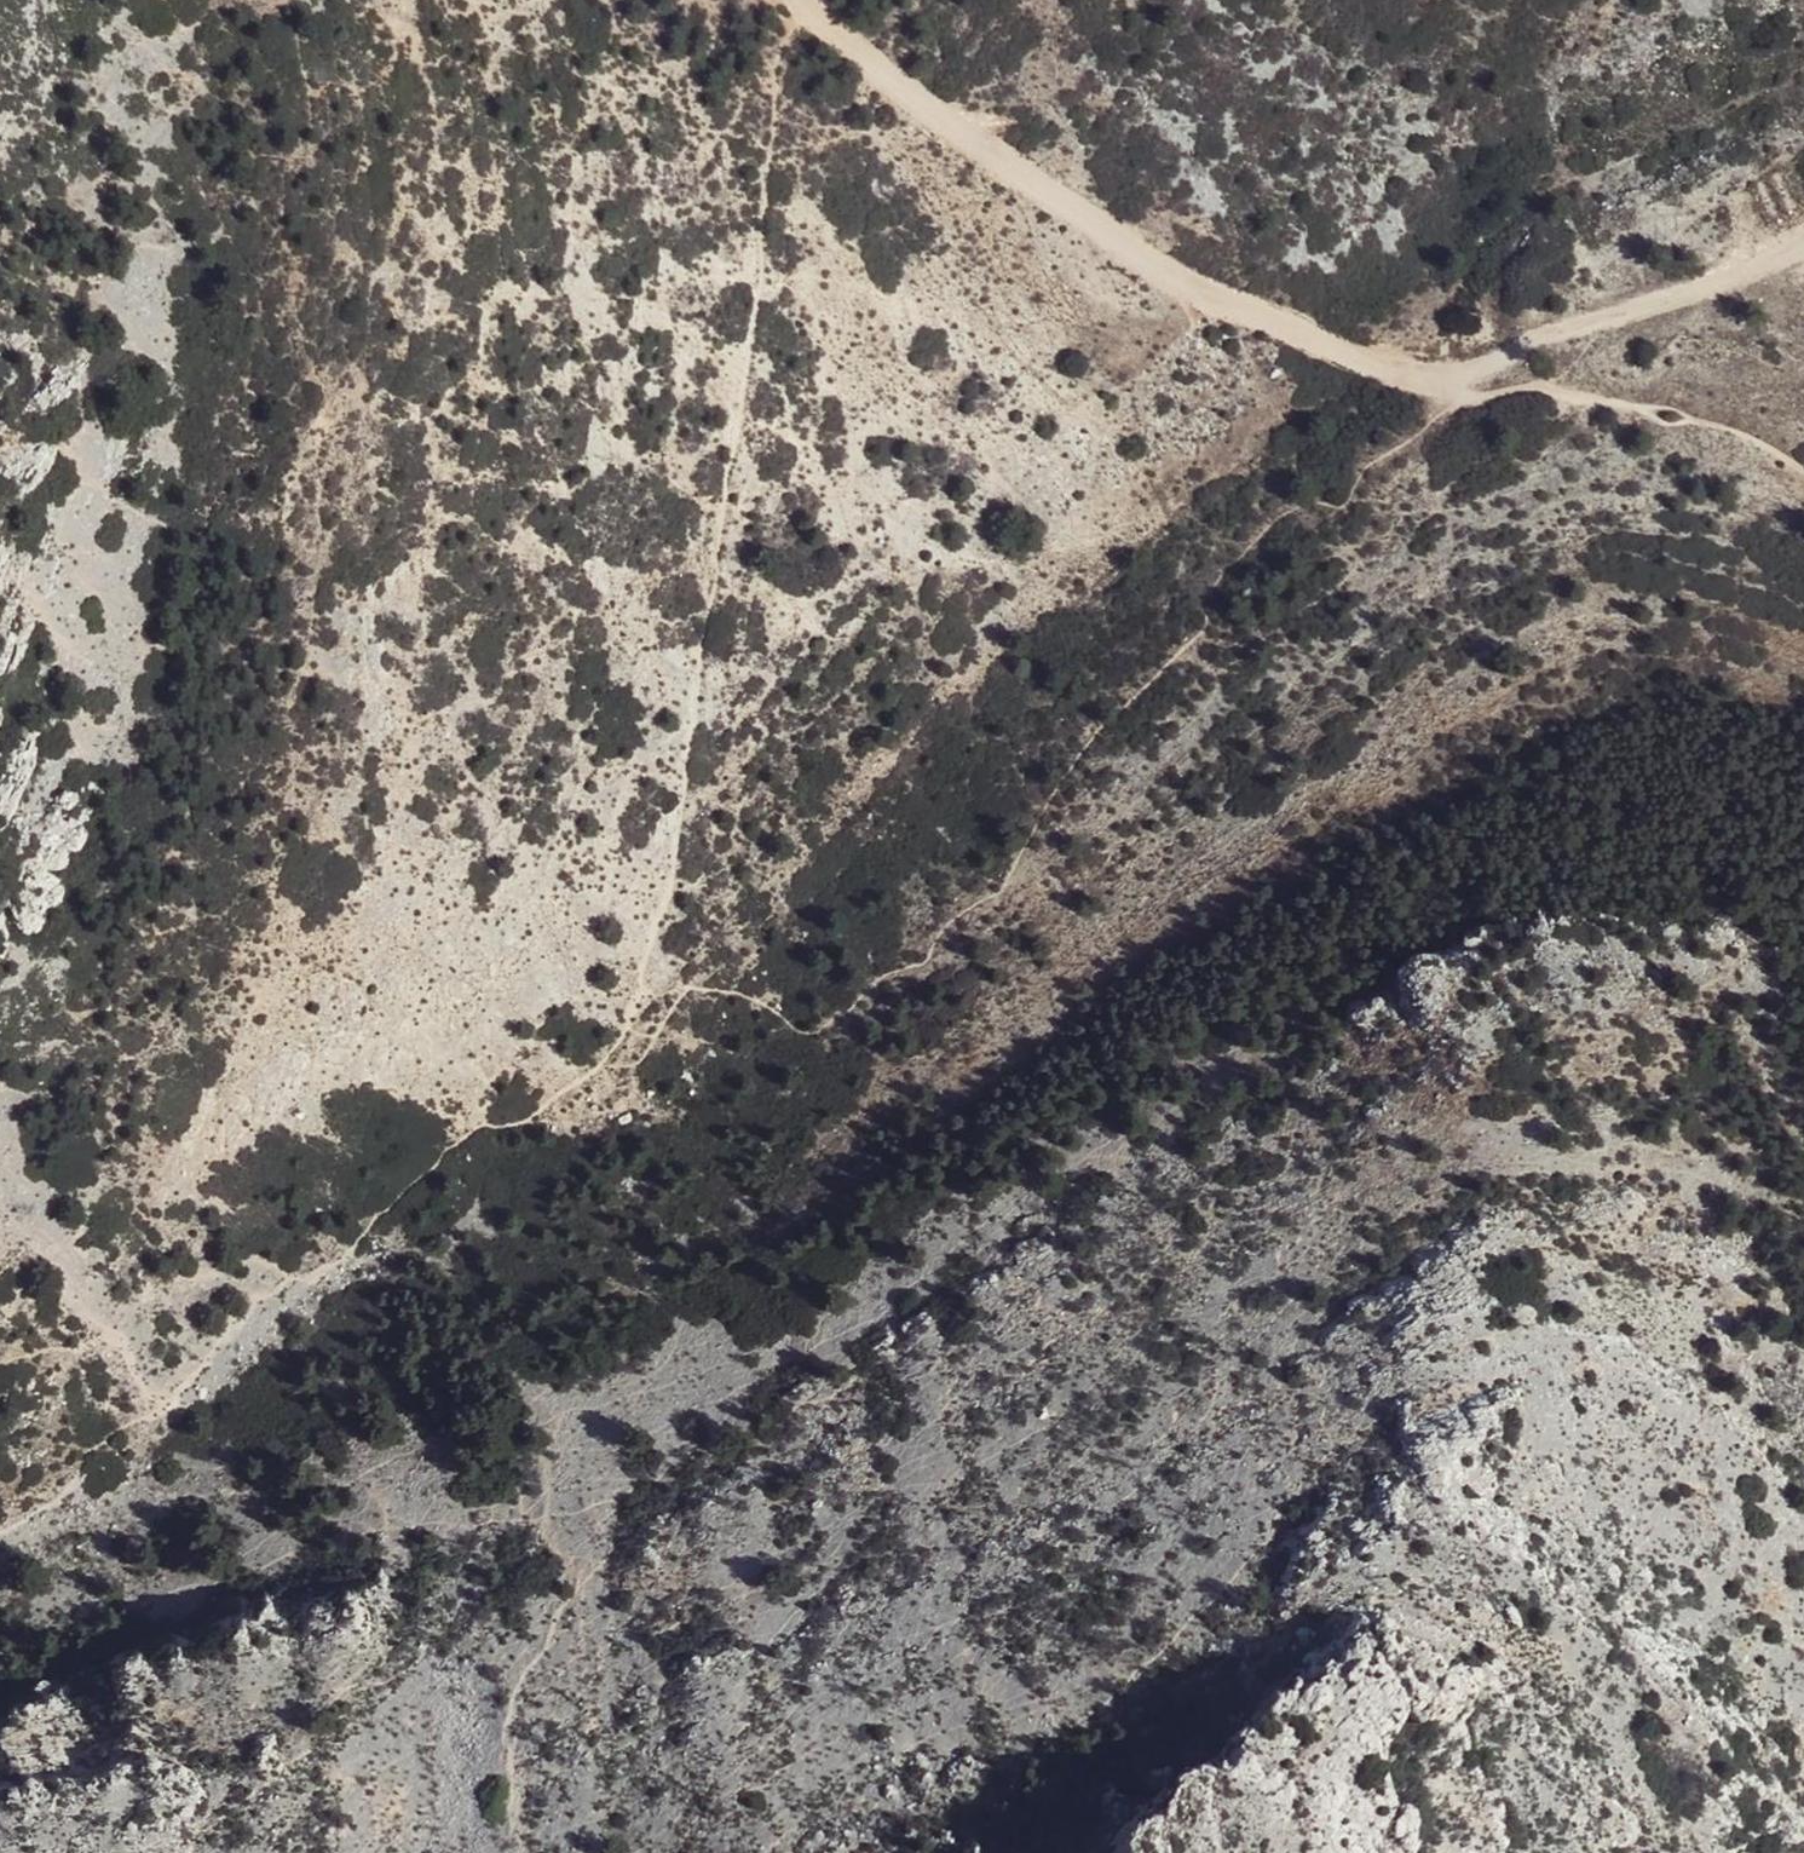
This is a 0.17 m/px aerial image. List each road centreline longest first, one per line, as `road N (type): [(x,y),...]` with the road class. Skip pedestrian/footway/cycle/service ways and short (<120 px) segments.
road 1 (track): [(1448,384),(1391,374),(1171,275),(929,109),(797,0)]
road 2 (track): [(1803,237),(1706,283),(1539,340),(1448,384)]

